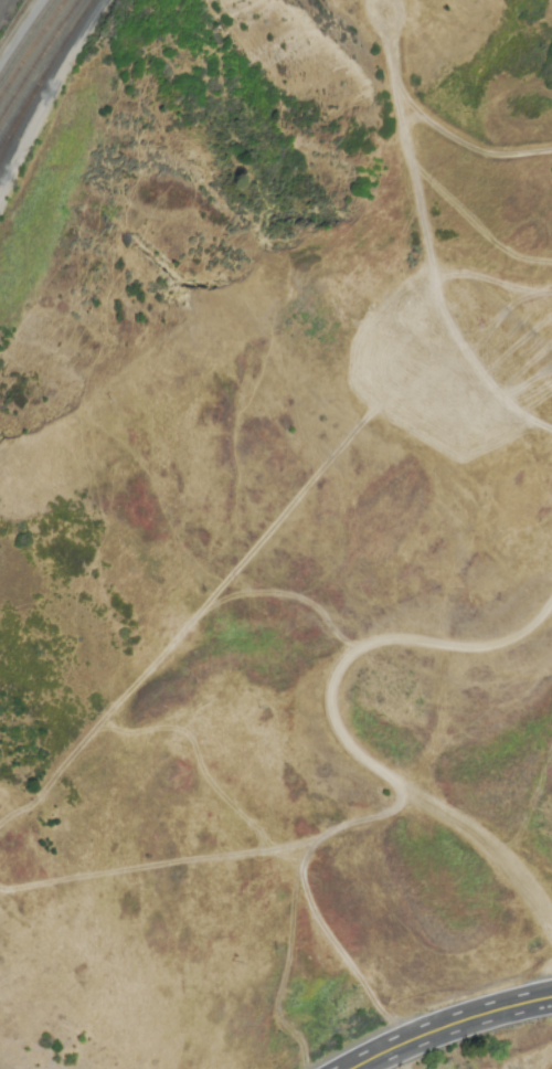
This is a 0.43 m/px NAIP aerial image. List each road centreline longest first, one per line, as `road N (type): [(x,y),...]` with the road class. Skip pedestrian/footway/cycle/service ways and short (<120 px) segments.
road 1 (track): [(551,145),(487,152),(444,133),(415,104),(391,4)]
road 2 (secondary): [(357,1068),(427,1035),(551,998)]

